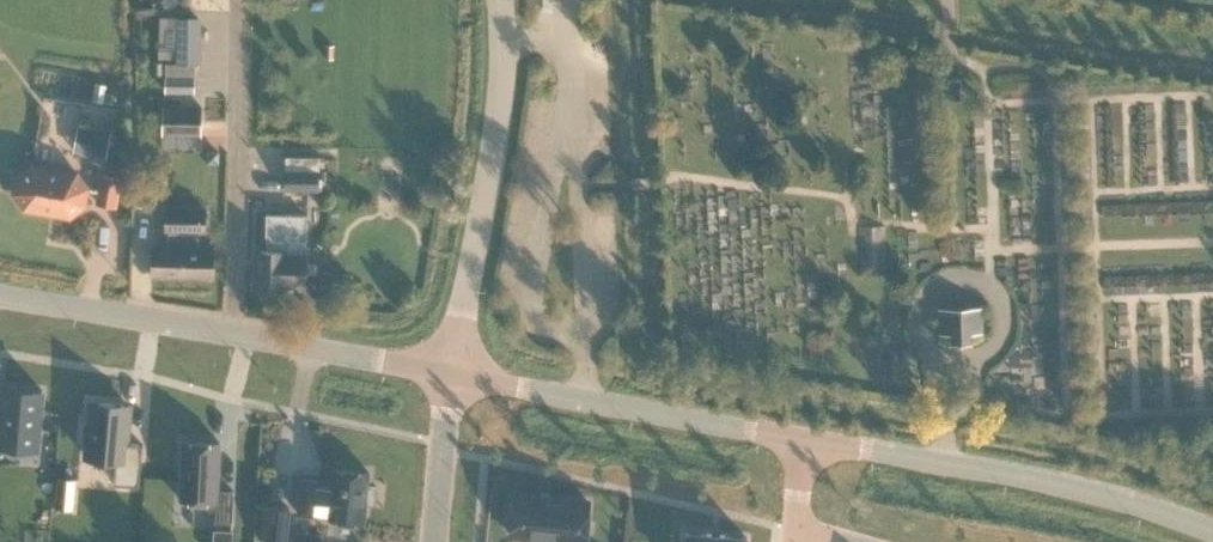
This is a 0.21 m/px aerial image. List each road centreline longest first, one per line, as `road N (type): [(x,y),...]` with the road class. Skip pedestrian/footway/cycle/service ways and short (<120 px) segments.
road 1 (tertiary): [(449,375),(0,294)]
road 2 (tertiary): [(1212,525),(1087,489),(796,435)]
road 3 (unclassified): [(449,375),(499,100),(501,0)]
road 4 (tertiary): [(796,435),(449,375)]
road 5 (residential): [(449,375),(434,541)]

